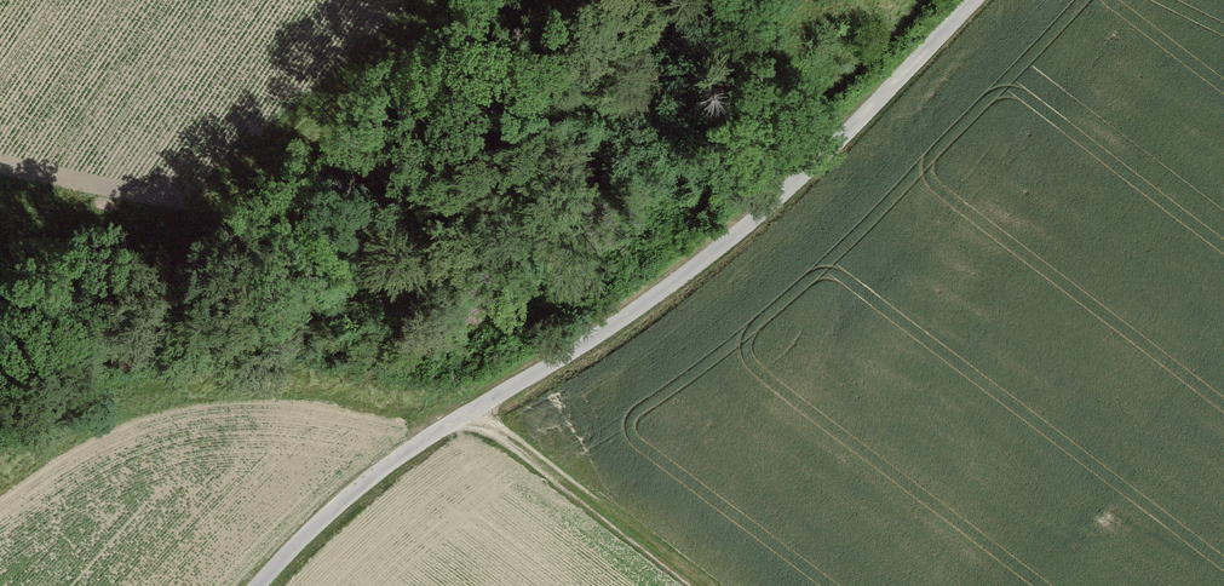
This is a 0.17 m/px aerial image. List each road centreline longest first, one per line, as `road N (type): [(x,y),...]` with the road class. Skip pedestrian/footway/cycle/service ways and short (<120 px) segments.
road 1 (unclassified): [(975,0),(744,227),(634,312),(372,477),(257,585)]
road 2 (track): [(706,585),(473,413)]

